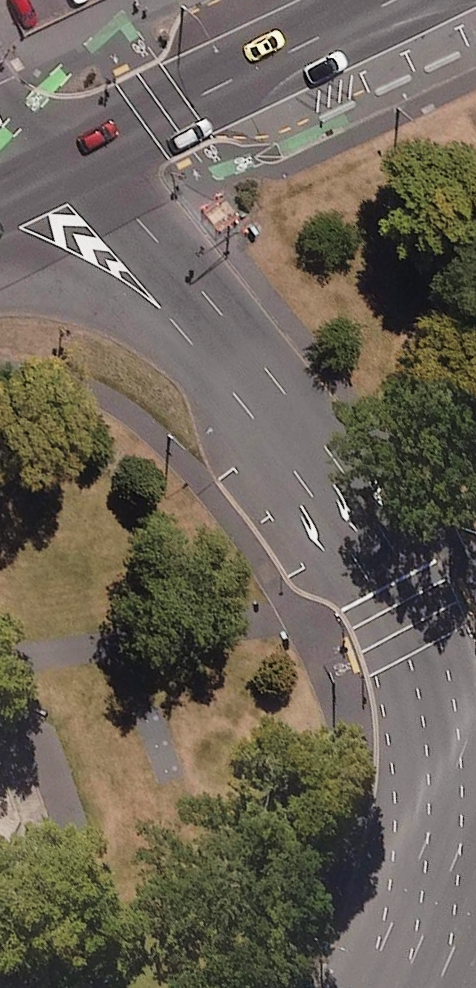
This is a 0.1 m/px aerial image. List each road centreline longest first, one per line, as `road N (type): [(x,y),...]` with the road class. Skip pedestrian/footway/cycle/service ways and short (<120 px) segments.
road 1 (trunk): [(215,346),(347,532),(401,639),(475,838)]
road 2 (trunk): [(76,159),(405,0)]
road 3 (trunk): [(0,239),(215,346)]
road 4 (trunk): [(76,159),(139,224),(215,346)]
road 5 (trunk): [(475,853),(427,987)]

